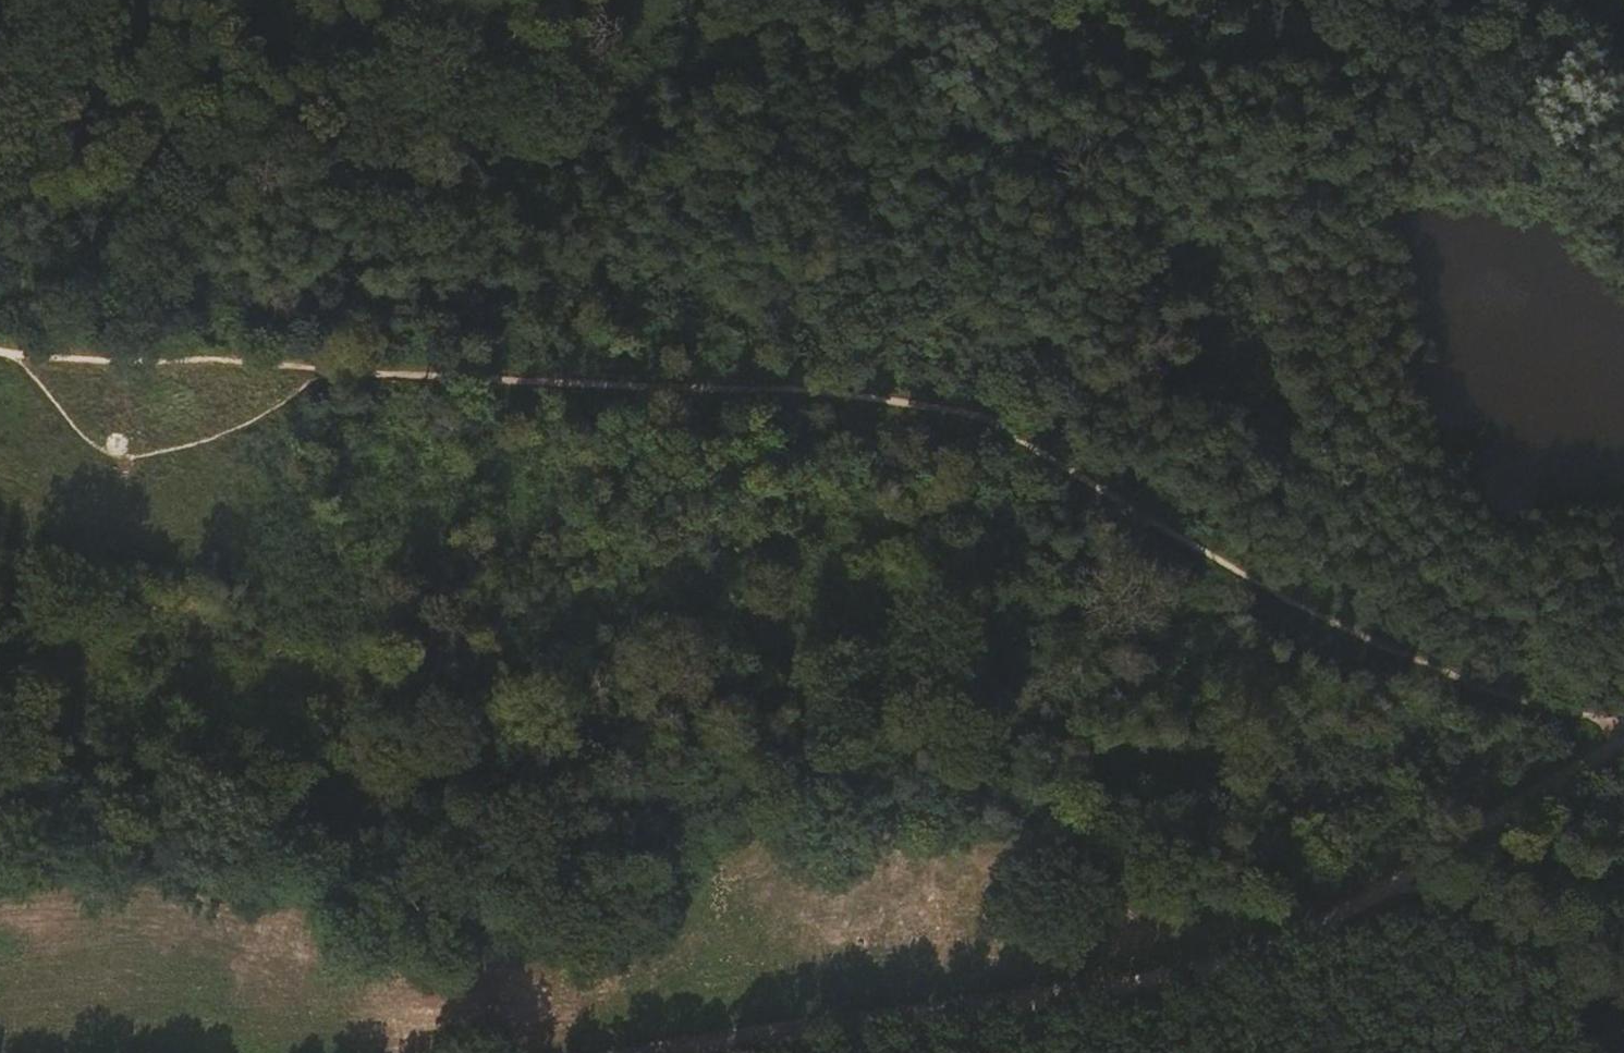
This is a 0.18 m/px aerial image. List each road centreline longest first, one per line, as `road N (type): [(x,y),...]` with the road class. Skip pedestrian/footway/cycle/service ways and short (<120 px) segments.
road 1 (track): [(984,414),(752,393),(0,353)]
road 2 (track): [(733,1052),(1203,983),(1395,893),(1523,804)]
road 3 (track): [(984,414),(1463,691)]
road 4 (track): [(1463,691),(1623,697)]

